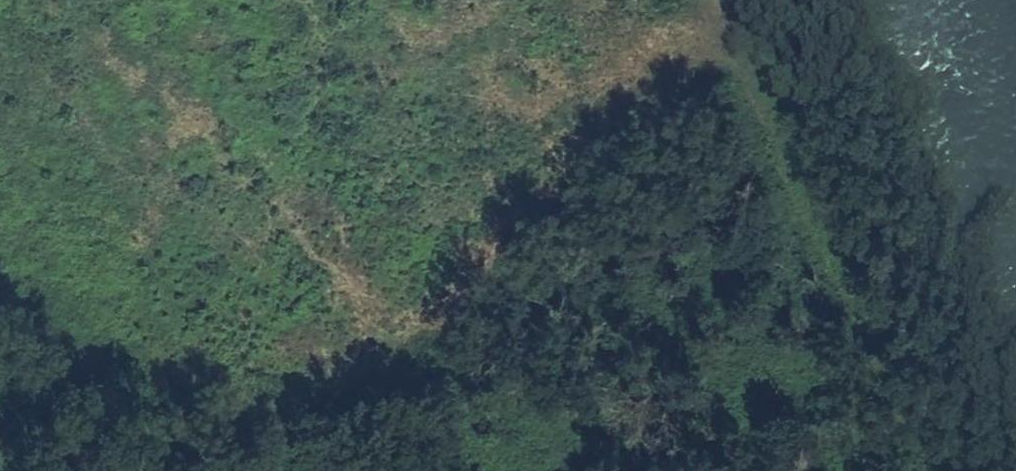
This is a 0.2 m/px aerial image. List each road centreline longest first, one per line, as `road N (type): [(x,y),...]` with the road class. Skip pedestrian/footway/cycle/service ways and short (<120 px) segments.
road 1 (track): [(732,40),(867,291),(902,382),(897,429),(871,470)]

